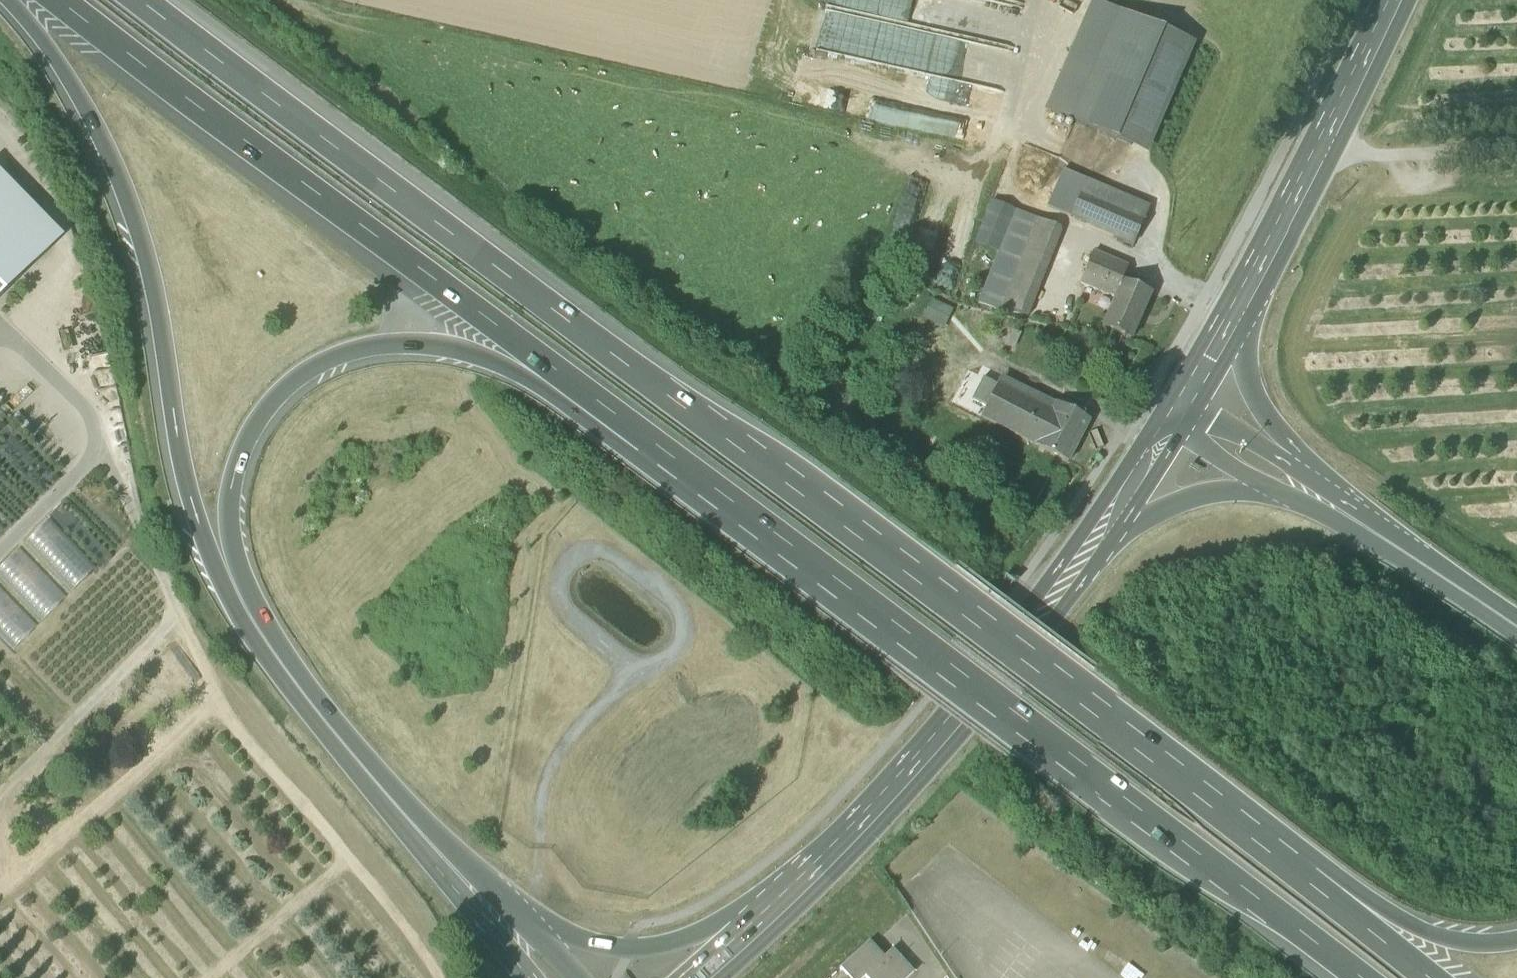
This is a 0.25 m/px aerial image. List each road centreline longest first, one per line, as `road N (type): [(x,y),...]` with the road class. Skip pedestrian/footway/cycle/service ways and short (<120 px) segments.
road 1 (motorway): [(1308,886),(133,0)]
road 2 (motorway): [(3,0),(75,92),(132,212),(161,327),(184,479),(220,587),(296,704),(531,977)]
road 3 (motorway): [(510,903),(346,731),(257,609),(229,528),(240,454),(261,414),(302,376),(388,348),(494,367),(656,452)]
road 4 (motorway): [(656,452),(1356,977)]
road 5 (motorway): [(52,0),(656,452)]
road 6 (primary): [(824,855),(967,707),(1096,542)]
road 7 (primary): [(1231,322),(1396,0)]
road 8 (motorway): [(824,855),(699,934),(650,946),(580,939),(510,903)]
road 9 (motorway): [(1288,497),(1516,638)]
road 10 (motorway): [(1516,618),(1320,485)]
road 11 (motorway): [(1516,944),(1445,942),(1308,886)]
road 12 (motorway): [(1096,542),(1210,494),(1288,497)]
road 13 (motorway): [(1320,485),(1260,403),(1231,322)]
road 14 (primary): [(700,977),(824,855)]
road 15 (motorway): [(1320,485),(1188,393)]
road 16 (motorway): [(1425,977),(1308,886)]
road 17 (motorway): [(1168,426),(1288,497)]
road 18 (primary): [(1096,542),(1168,426)]

